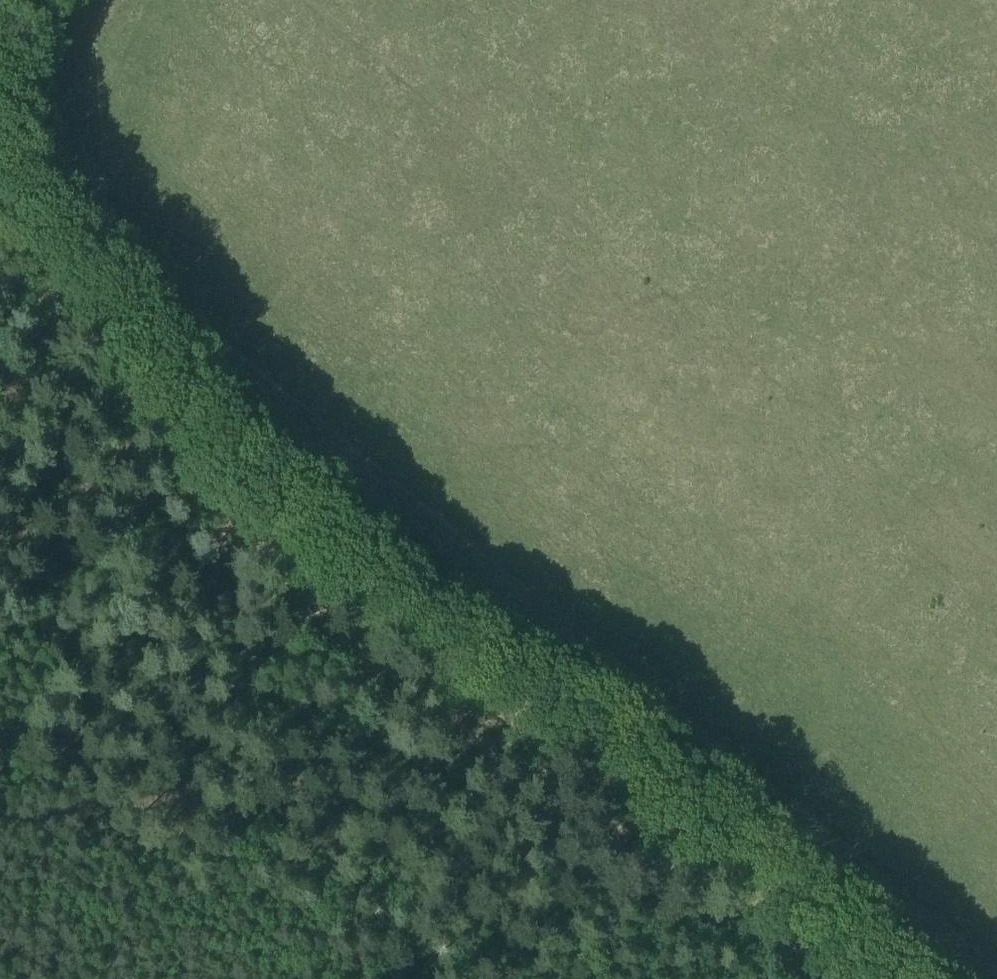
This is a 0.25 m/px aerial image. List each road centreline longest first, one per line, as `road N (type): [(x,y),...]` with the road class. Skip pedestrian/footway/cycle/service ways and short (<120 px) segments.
road 1 (track): [(0,221),(176,441),(236,501),(460,676),(609,777),(848,978)]

